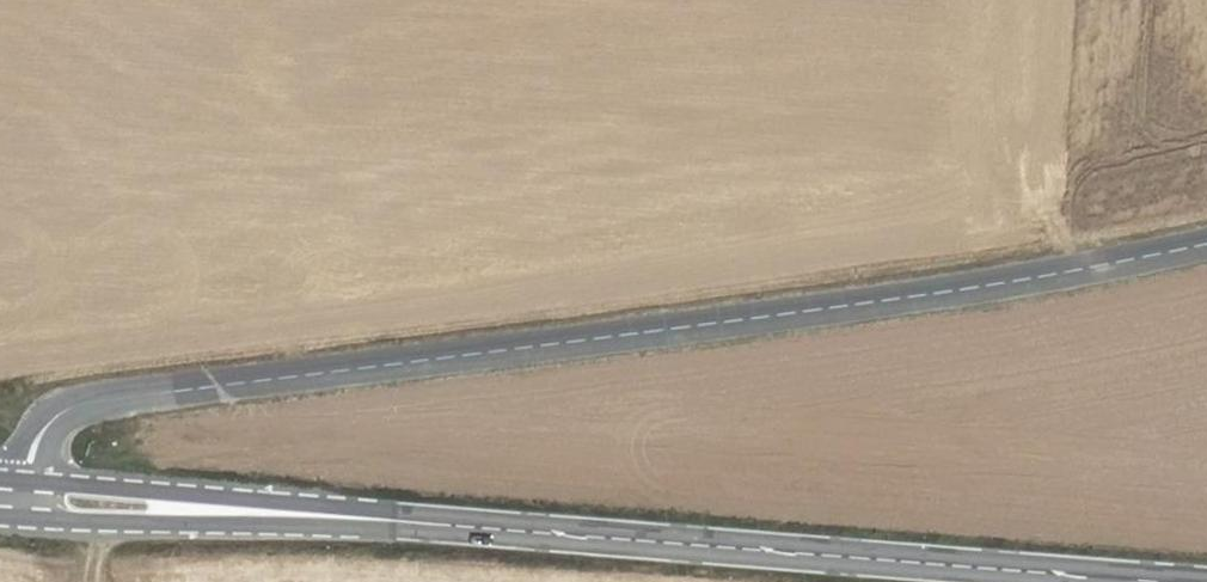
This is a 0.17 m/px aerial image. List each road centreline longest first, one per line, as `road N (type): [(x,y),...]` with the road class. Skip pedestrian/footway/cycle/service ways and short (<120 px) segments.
road 1 (tertiary): [(12,505),(41,437),(102,402),(1206,258)]
road 2 (secondary): [(1090,581),(12,505)]

